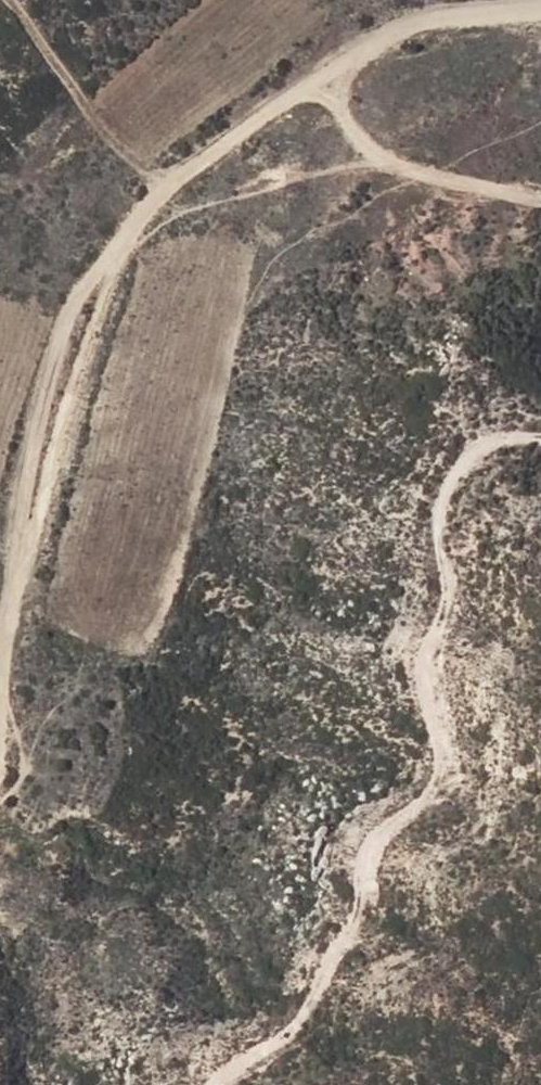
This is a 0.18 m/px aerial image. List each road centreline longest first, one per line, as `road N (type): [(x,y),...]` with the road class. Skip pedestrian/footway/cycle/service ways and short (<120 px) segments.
road 1 (track): [(540,428),(504,429),(461,449),(435,484),(436,606),(414,655),(430,743),(428,786),(362,841),(341,938),(320,956),(304,997),(281,1025),(199,1084)]
road 2 (track): [(0,699),(95,269),(133,209),(331,73)]
road 3 (track): [(540,190),(373,157),(345,137),(331,73)]
road 4 (track): [(331,73),(356,38),(396,26),(540,16)]

